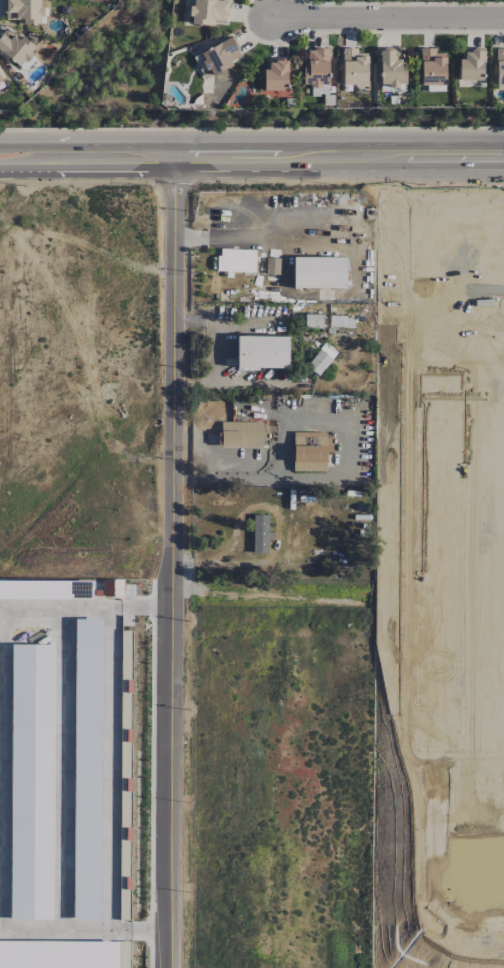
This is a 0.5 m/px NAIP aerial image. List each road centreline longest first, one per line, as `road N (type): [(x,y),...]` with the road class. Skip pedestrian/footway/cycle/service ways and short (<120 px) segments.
road 1 (residential): [(186,967),(182,143)]
road 2 (primary): [(0,169),(503,170)]
road 3 (primary): [(503,142),(0,143)]
road 4 (residential): [(277,19),(503,19)]
road 5 (residential): [(184,595),(359,597)]

